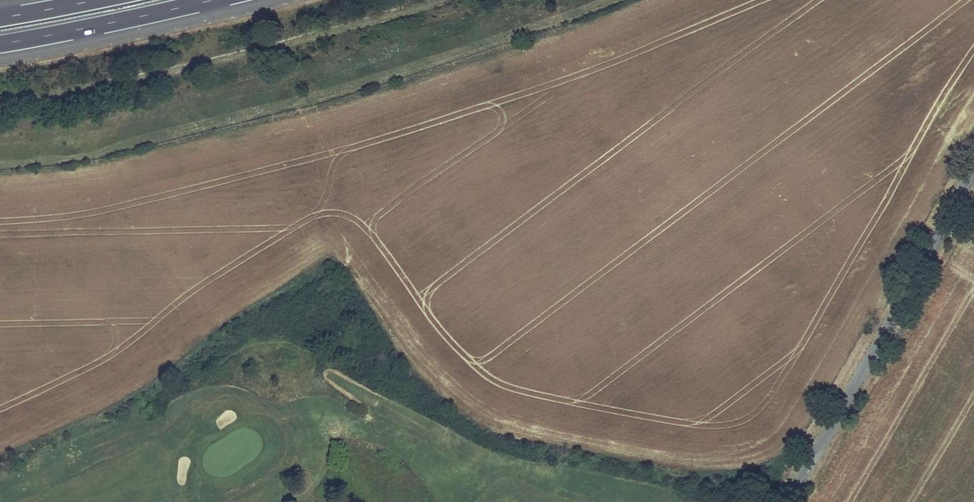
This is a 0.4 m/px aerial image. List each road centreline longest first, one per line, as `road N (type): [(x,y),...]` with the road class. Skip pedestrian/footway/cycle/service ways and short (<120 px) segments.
road 1 (unclassified): [(787,501),(973,169)]
road 2 (motorway): [(0,42),(200,0)]

